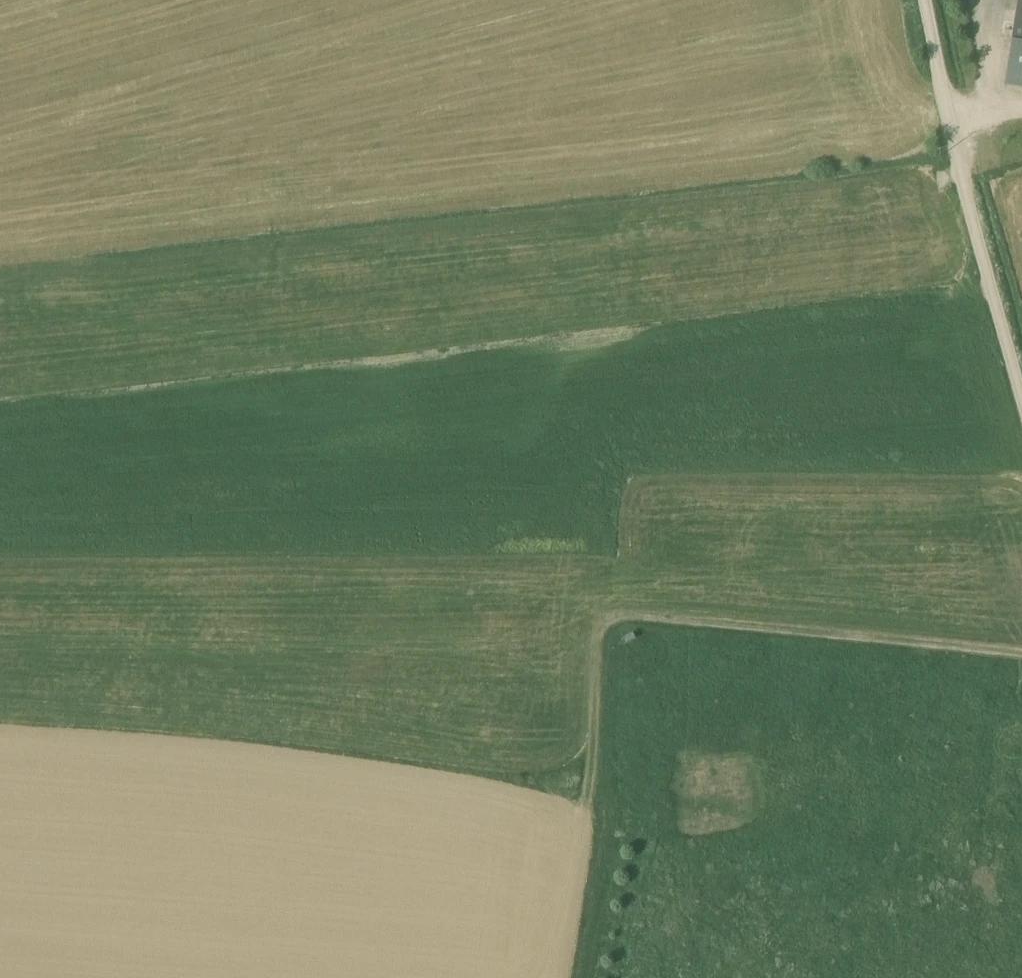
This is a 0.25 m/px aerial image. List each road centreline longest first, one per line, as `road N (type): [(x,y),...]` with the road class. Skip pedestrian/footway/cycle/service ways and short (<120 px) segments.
road 1 (track): [(1021,653),(630,617),(599,633),(587,795)]
road 2 (unclassified): [(924,0),(960,177),(1021,390)]

